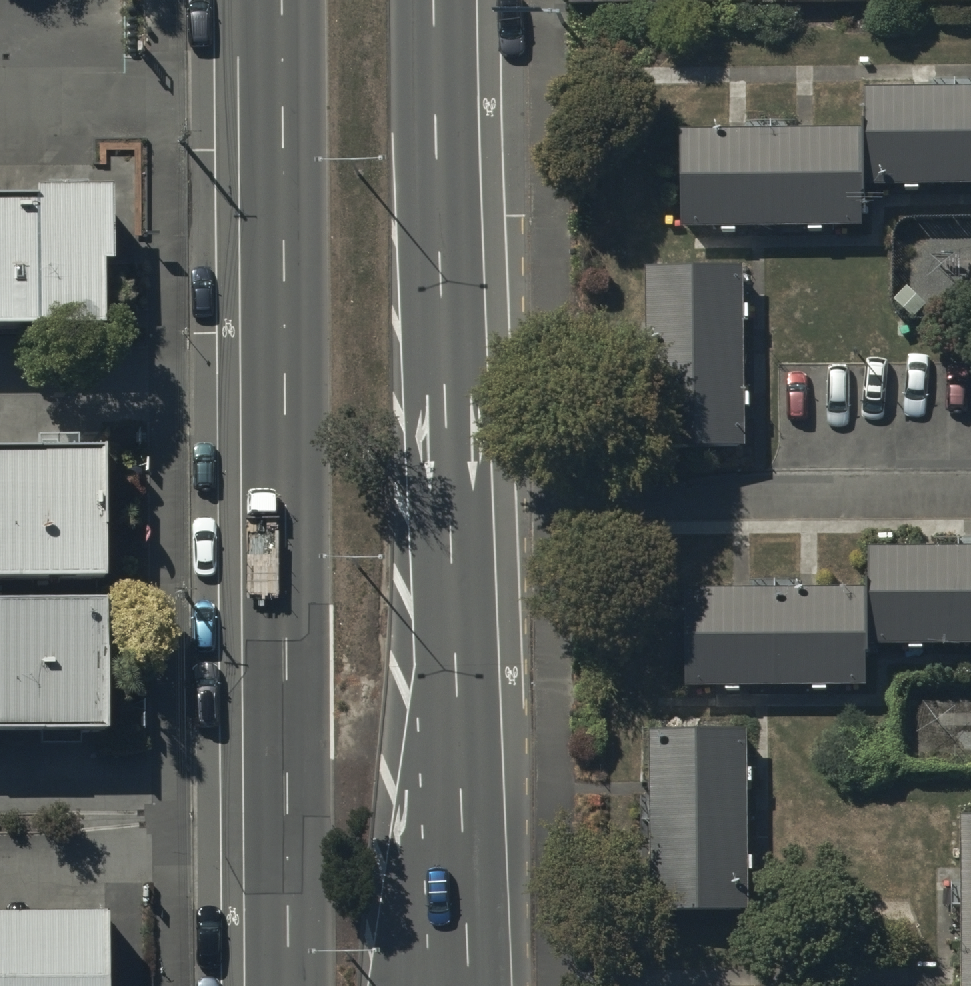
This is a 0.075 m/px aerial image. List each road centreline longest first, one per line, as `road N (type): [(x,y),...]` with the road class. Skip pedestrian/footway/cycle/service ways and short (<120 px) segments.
road 1 (primary): [(438,0),(447,985)]
road 2 (primary): [(285,985),(278,0)]

